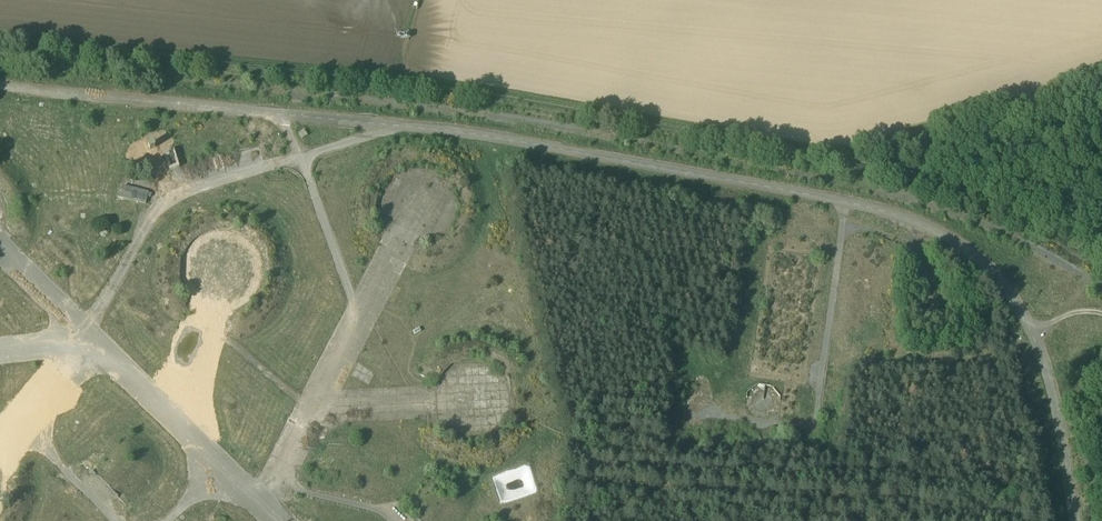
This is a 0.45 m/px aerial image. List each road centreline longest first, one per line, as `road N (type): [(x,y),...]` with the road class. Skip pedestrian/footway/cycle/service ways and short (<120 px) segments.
road 1 (track): [(1101,257),(987,195),(924,171),(486,86),(0,31)]

